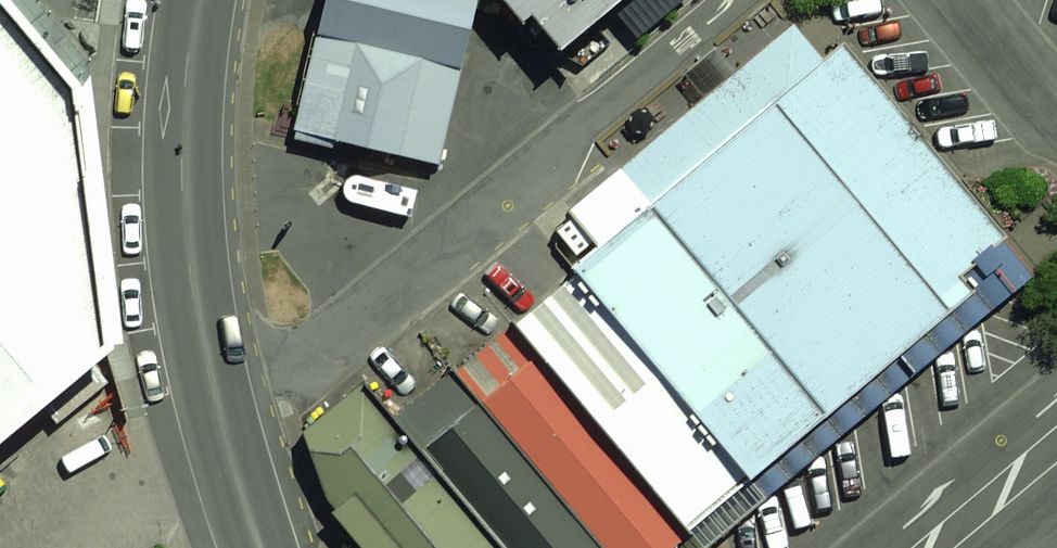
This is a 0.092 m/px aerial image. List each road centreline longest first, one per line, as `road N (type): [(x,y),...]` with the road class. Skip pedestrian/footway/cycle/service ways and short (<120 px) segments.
road 1 (unclassified): [(220,411),(731,0)]
road 2 (unclassified): [(198,0),(185,167),(199,319),(220,411)]
road 3 (unclassified): [(1056,121),(953,0)]
road 4 (unclassified): [(940,547),(1056,453)]
road 5 (unclassified): [(220,411),(264,547)]

